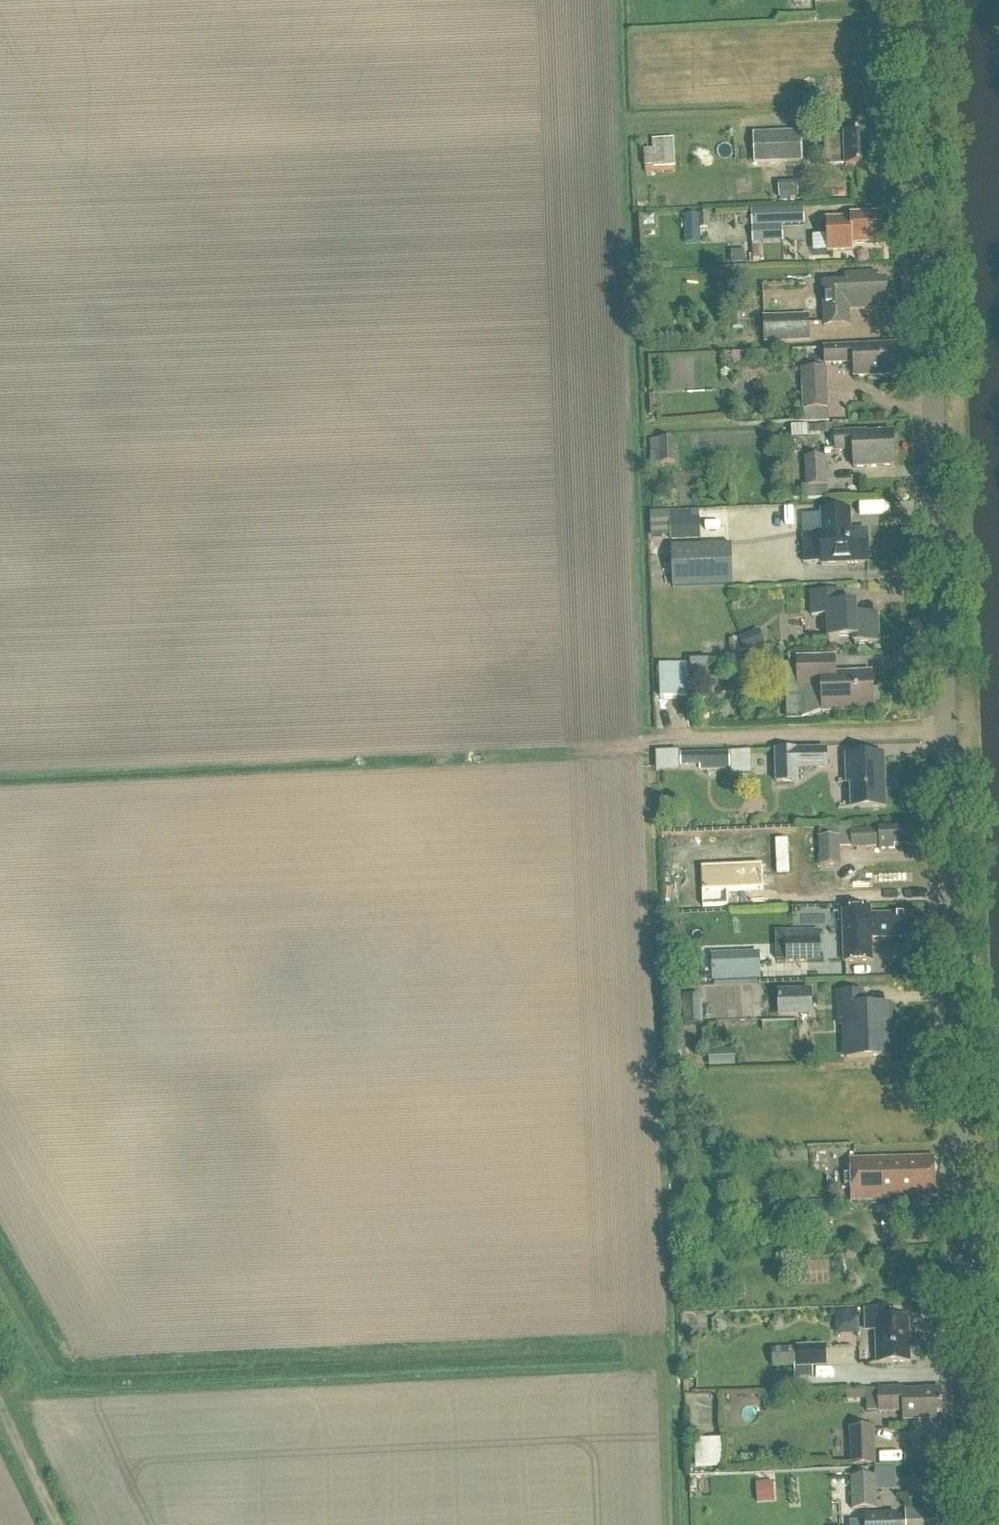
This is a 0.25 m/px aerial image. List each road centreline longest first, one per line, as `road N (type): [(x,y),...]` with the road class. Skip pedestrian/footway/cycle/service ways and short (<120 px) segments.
road 1 (unclassified): [(978,1524),(919,0)]
road 2 (track): [(947,731),(632,740)]
road 3 (track): [(0,1406),(55,1524)]

